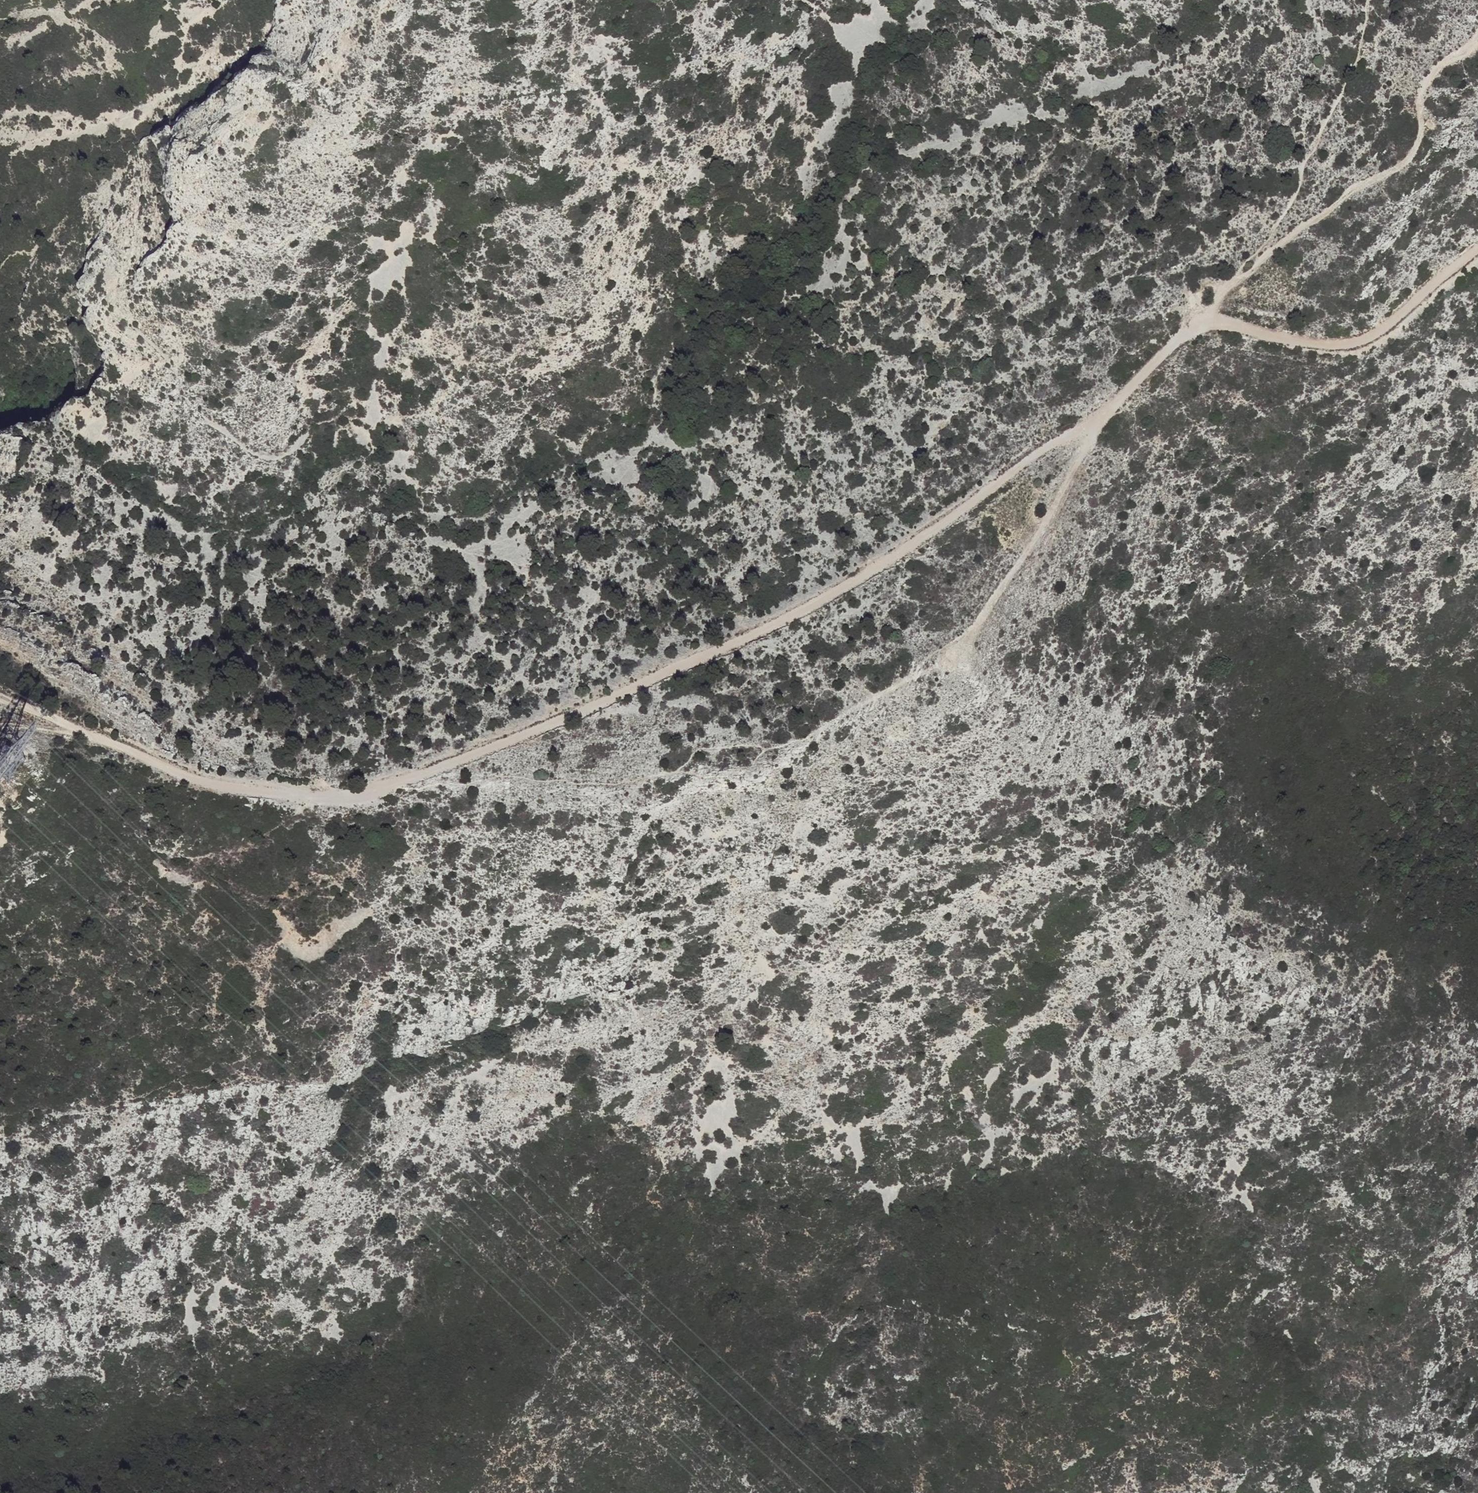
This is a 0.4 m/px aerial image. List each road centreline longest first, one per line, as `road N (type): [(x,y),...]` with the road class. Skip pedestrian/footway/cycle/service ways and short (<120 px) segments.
road 1 (track): [(0,695),(194,780),(346,796),(589,707),(832,591),(1099,419)]
road 2 (track): [(1477,252),(1356,343),(1331,347),(1209,320)]
road 3 (track): [(1209,320),(1162,352),(1099,419)]

